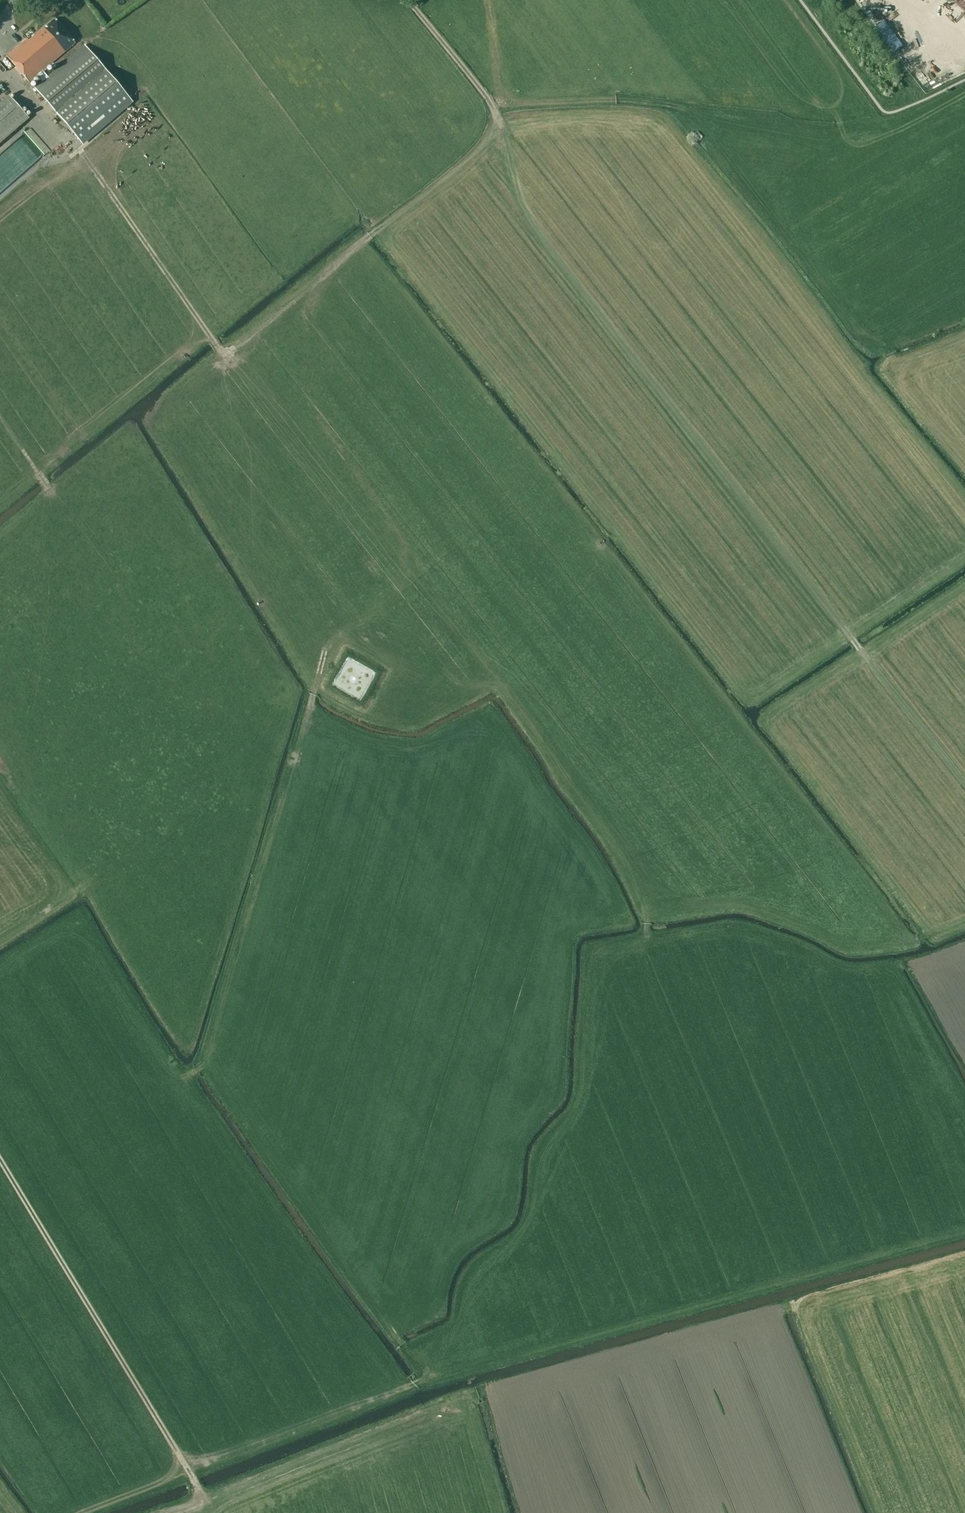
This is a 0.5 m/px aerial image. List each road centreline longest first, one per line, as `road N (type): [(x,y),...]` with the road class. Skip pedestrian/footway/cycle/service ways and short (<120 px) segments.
road 1 (track): [(0,1161),(198,1489),(197,1512)]
road 2 (track): [(408,0),(489,102),(495,122),(470,159),(306,289)]
road 3 (track): [(183,1465),(442,1371)]
road 4 (track): [(489,102),(676,106)]

